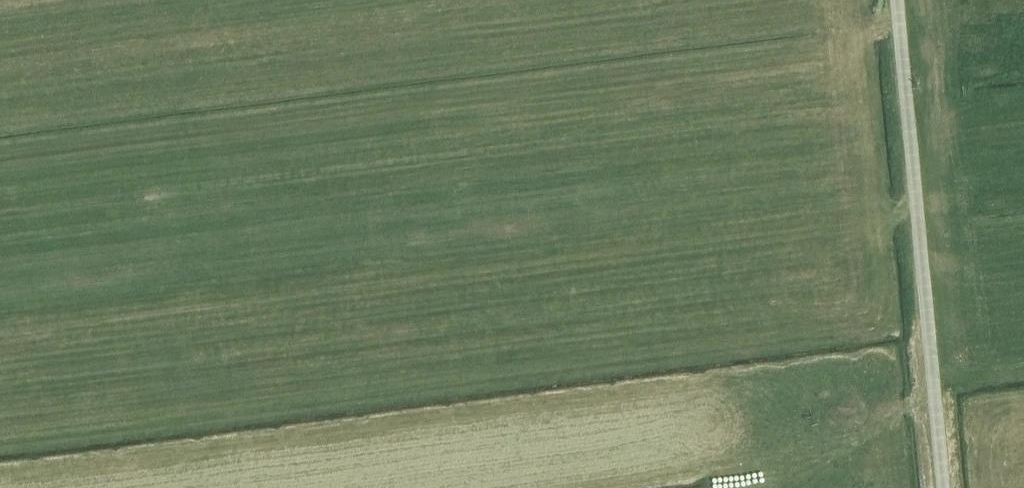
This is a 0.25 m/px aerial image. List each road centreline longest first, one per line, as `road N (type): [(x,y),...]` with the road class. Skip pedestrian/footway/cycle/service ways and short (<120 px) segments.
road 1 (unclassified): [(898,0),(944,487)]

